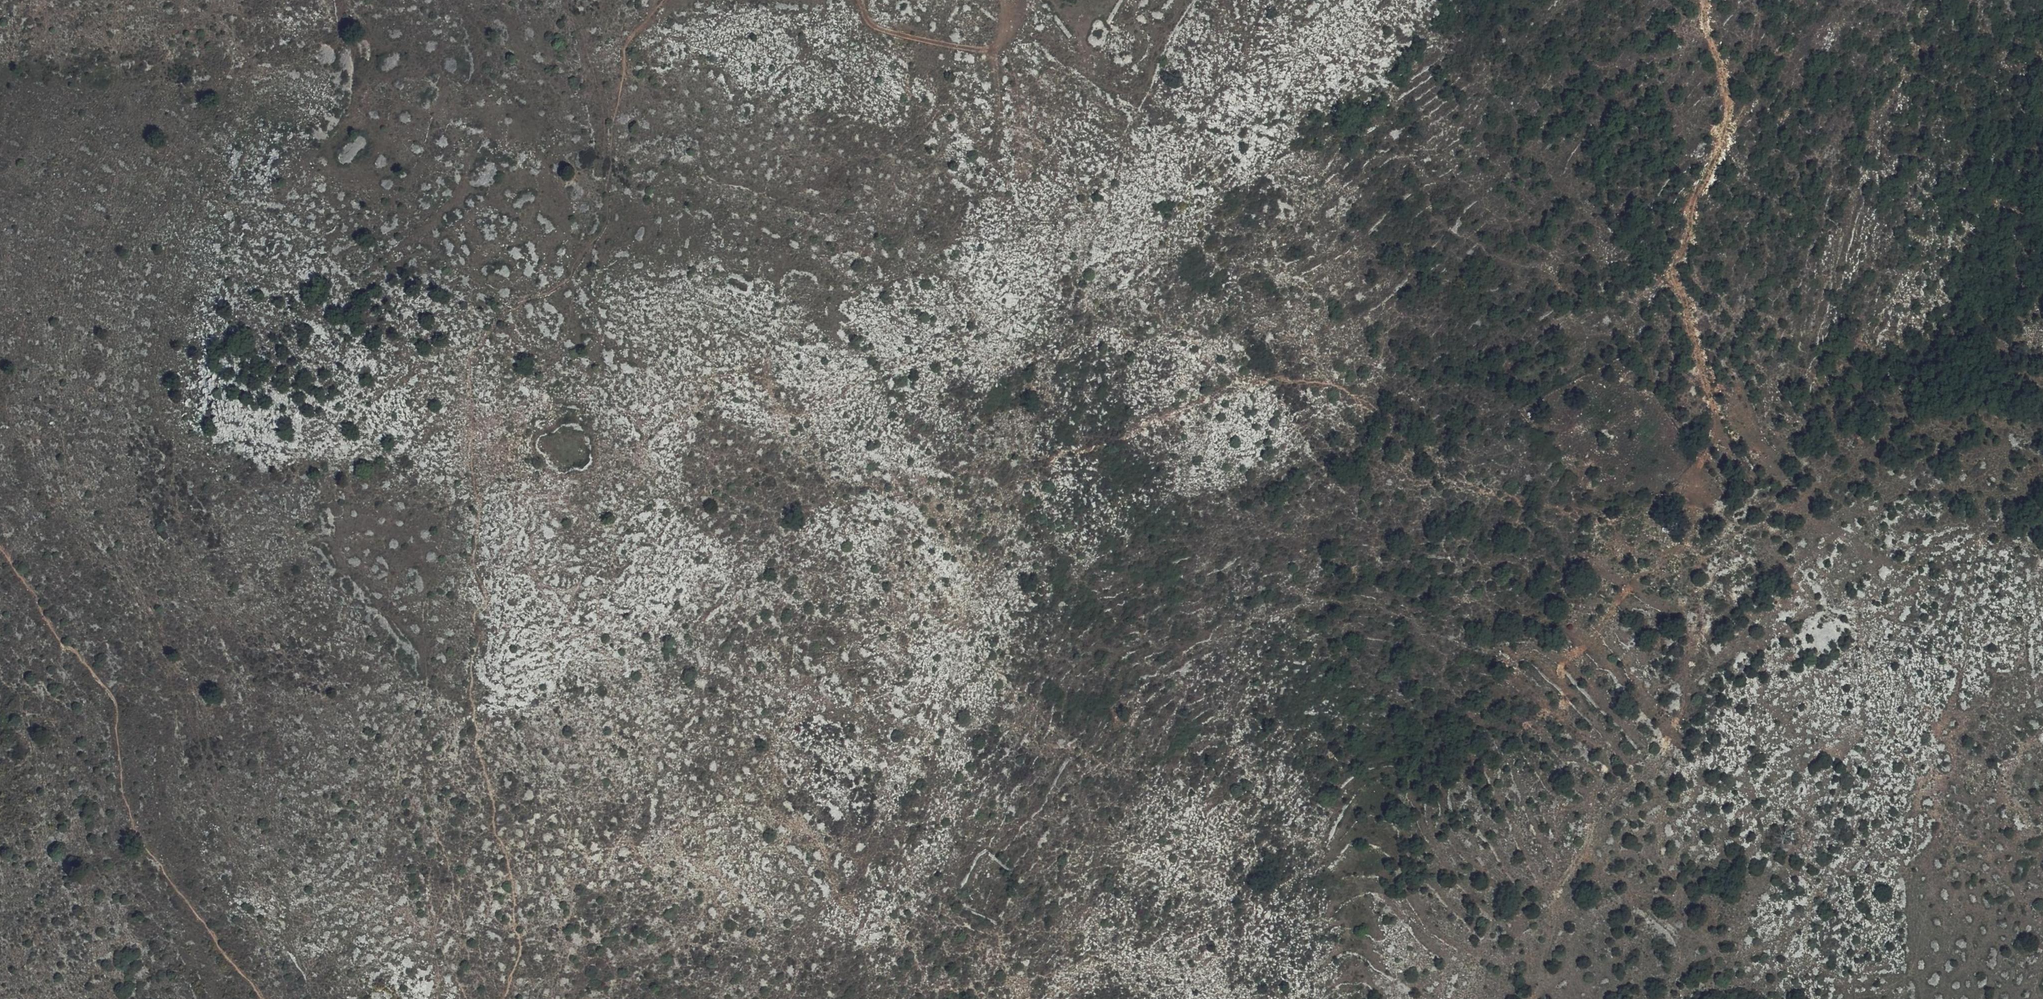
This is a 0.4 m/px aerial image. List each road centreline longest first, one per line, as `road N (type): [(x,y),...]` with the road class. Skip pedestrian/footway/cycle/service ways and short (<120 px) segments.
road 1 (track): [(1709,0),(1707,30),(1731,104),(1671,283),(1693,320),(1715,435),(1697,485),(1690,542),(1644,573),(1561,674)]
road 2 (track): [(1602,815),(1556,901),(1532,998)]
road 3 (track): [(989,49),(932,44),(871,24),(858,0)]

